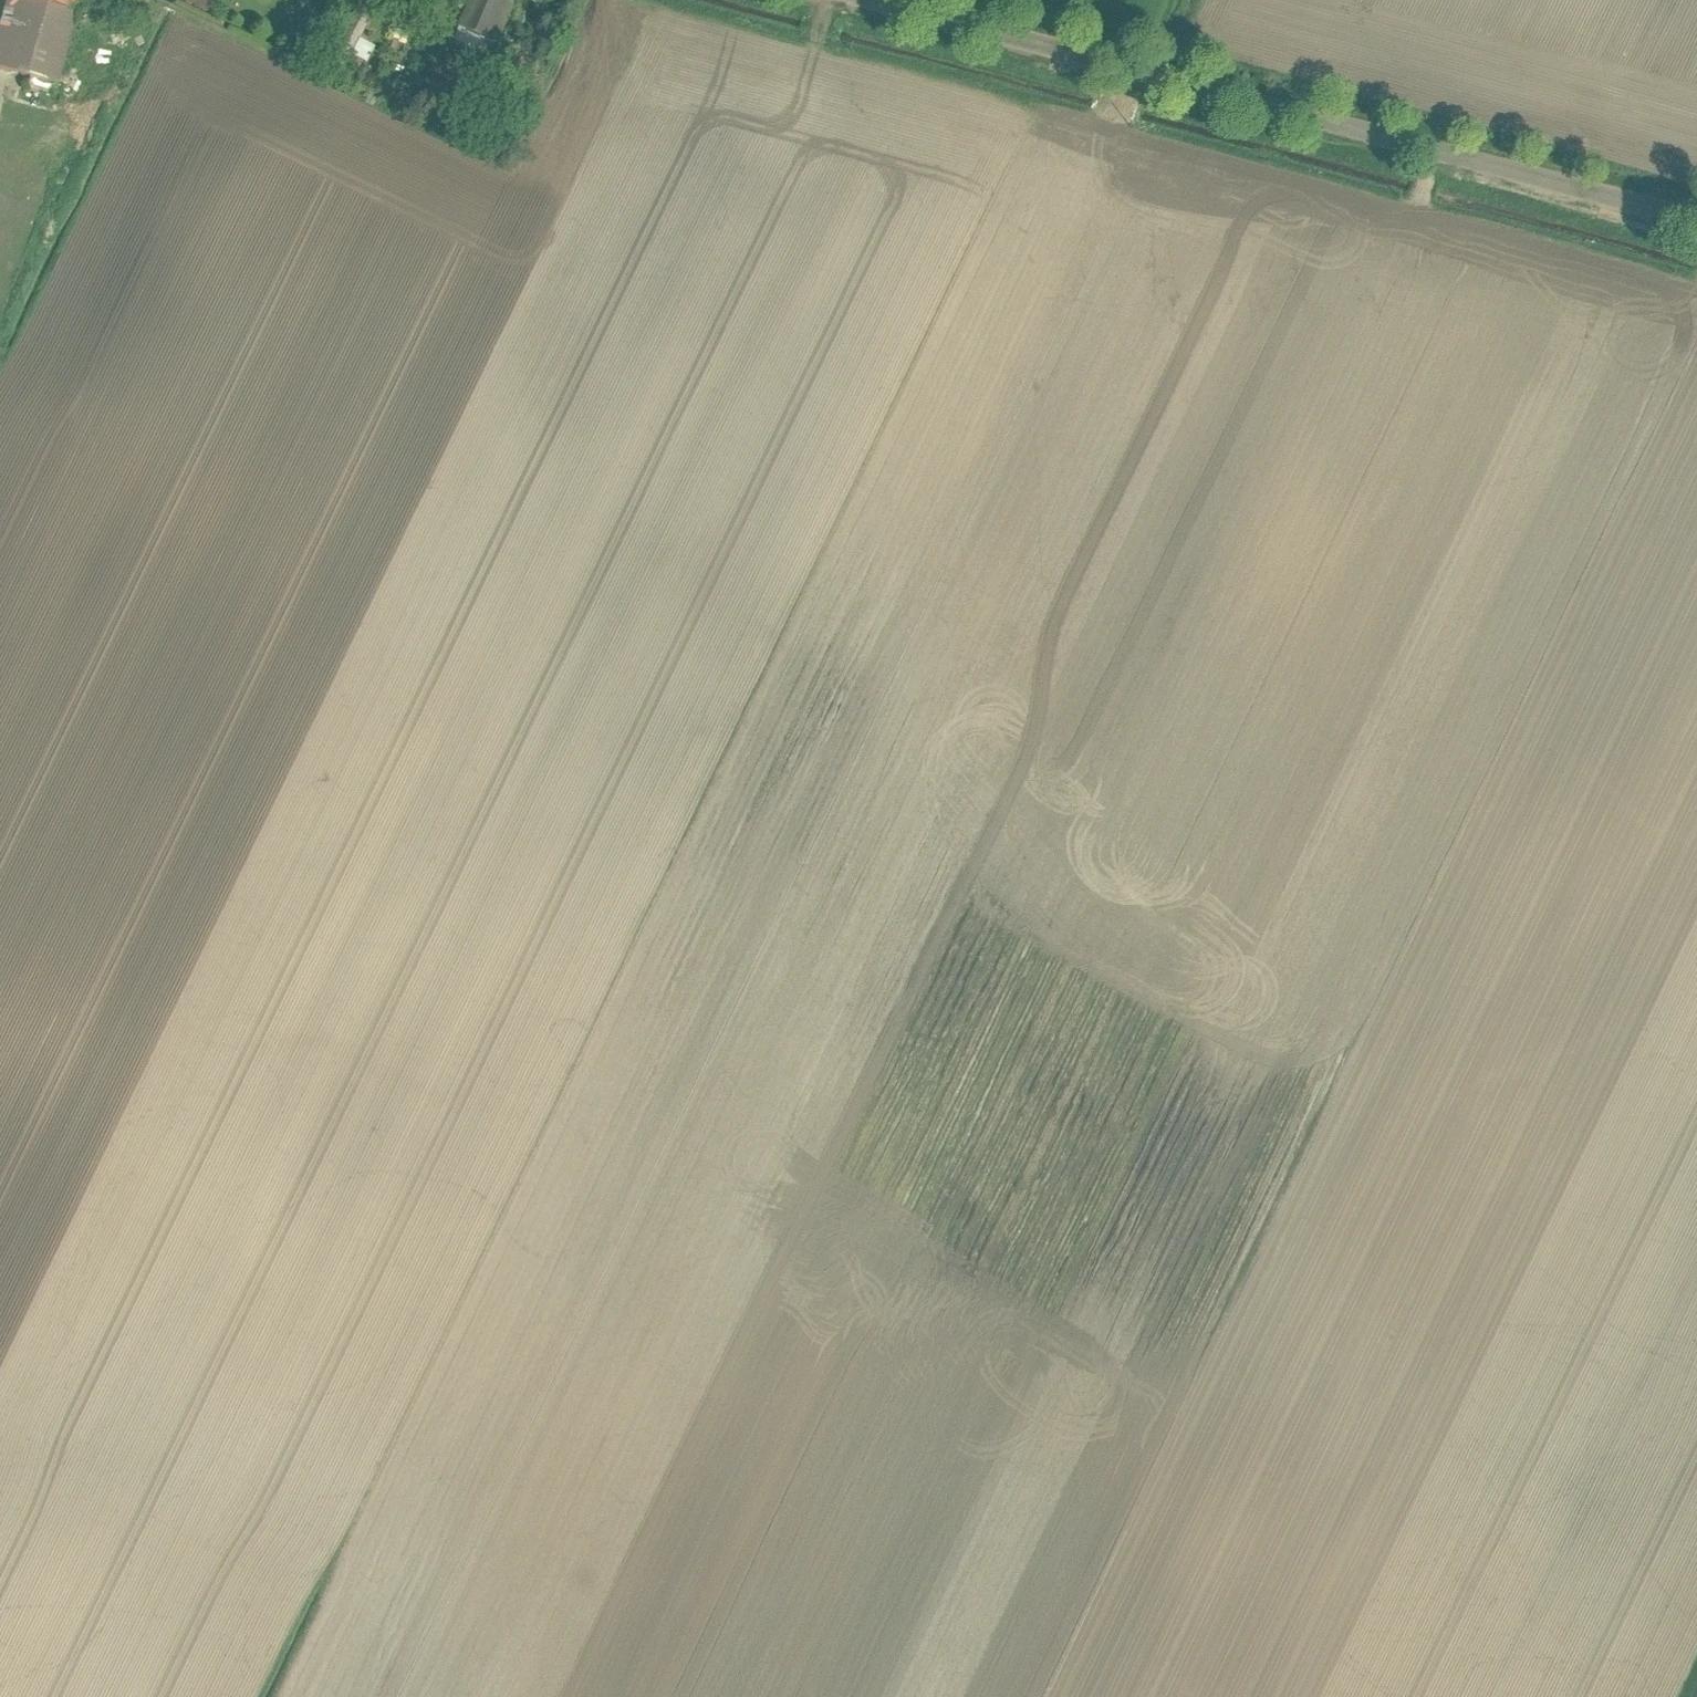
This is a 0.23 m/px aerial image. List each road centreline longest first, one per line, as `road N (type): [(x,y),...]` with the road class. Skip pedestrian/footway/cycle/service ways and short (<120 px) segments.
road 1 (unclassified): [(837,0),(1696,231)]

